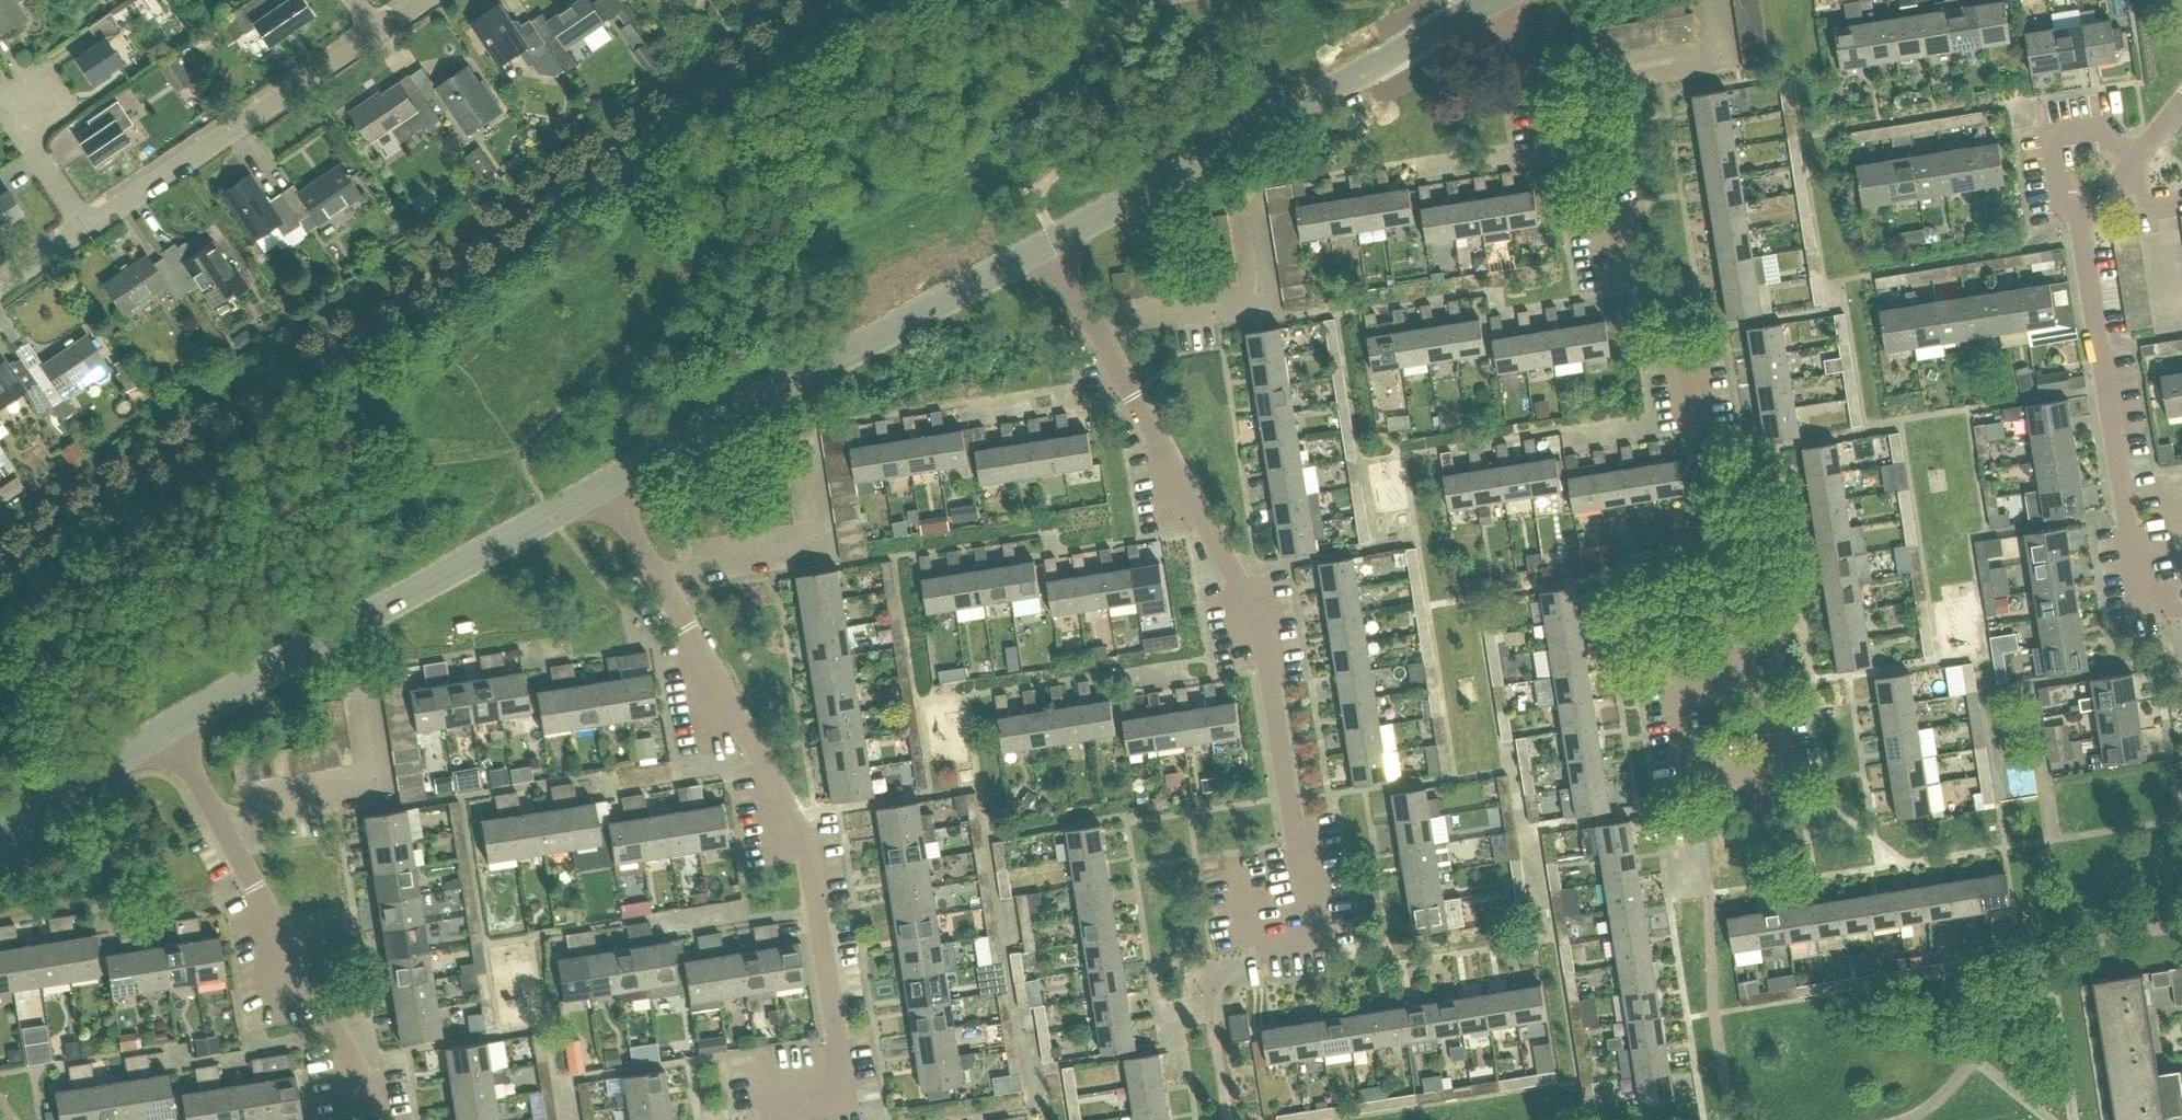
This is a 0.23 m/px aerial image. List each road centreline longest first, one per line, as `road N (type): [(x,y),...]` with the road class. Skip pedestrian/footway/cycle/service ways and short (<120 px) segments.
road 1 (residential): [(1235,862),(1247,935),(1310,925),(1262,623),(1100,327)]
road 2 (residential): [(1720,713),(1748,709),(1681,343),(1544,93)]
road 3 (residential): [(788,1101),(847,1088),(805,836),(656,573)]
road 4 (residential): [(2181,610),(2144,613),(2081,231),(2181,107)]
road 5 (unclassified): [(606,480),(1055,240)]
road 6 (unclassified): [(164,728),(606,480)]
road 7 (unclassified): [(1055,240),(1491,0)]
road 8 (residential): [(85,229),(376,31)]
road 9 (residential): [(376,1119),(373,1097),(214,821)]
road 10 (unclassified): [(0,840),(164,728)]
road 11 (residential): [(1705,65),(1544,93)]
road 12 (residential): [(214,821),(360,798)]
road 13 (residential): [(656,573),(800,546)]
road 14 (residential): [(85,229),(34,152),(30,98)]
road 15 (residential): [(1100,327),(1241,303)]

